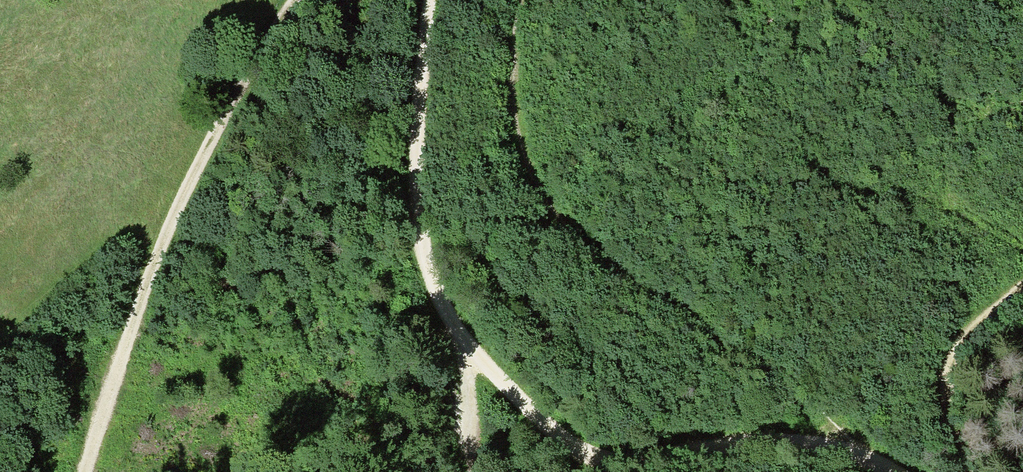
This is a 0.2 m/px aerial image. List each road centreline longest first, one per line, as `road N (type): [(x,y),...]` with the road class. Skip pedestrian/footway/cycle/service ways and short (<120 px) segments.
road 1 (track): [(293,0),(215,127),(169,226),(86,471)]
road 2 (track): [(472,355),(589,457),(644,461),(790,442),(867,452),(902,471)]
road 3 (track): [(430,0),(419,223),(437,297),(472,355)]
road 4 (track): [(1022,284),(970,332),(945,382),(968,471)]

